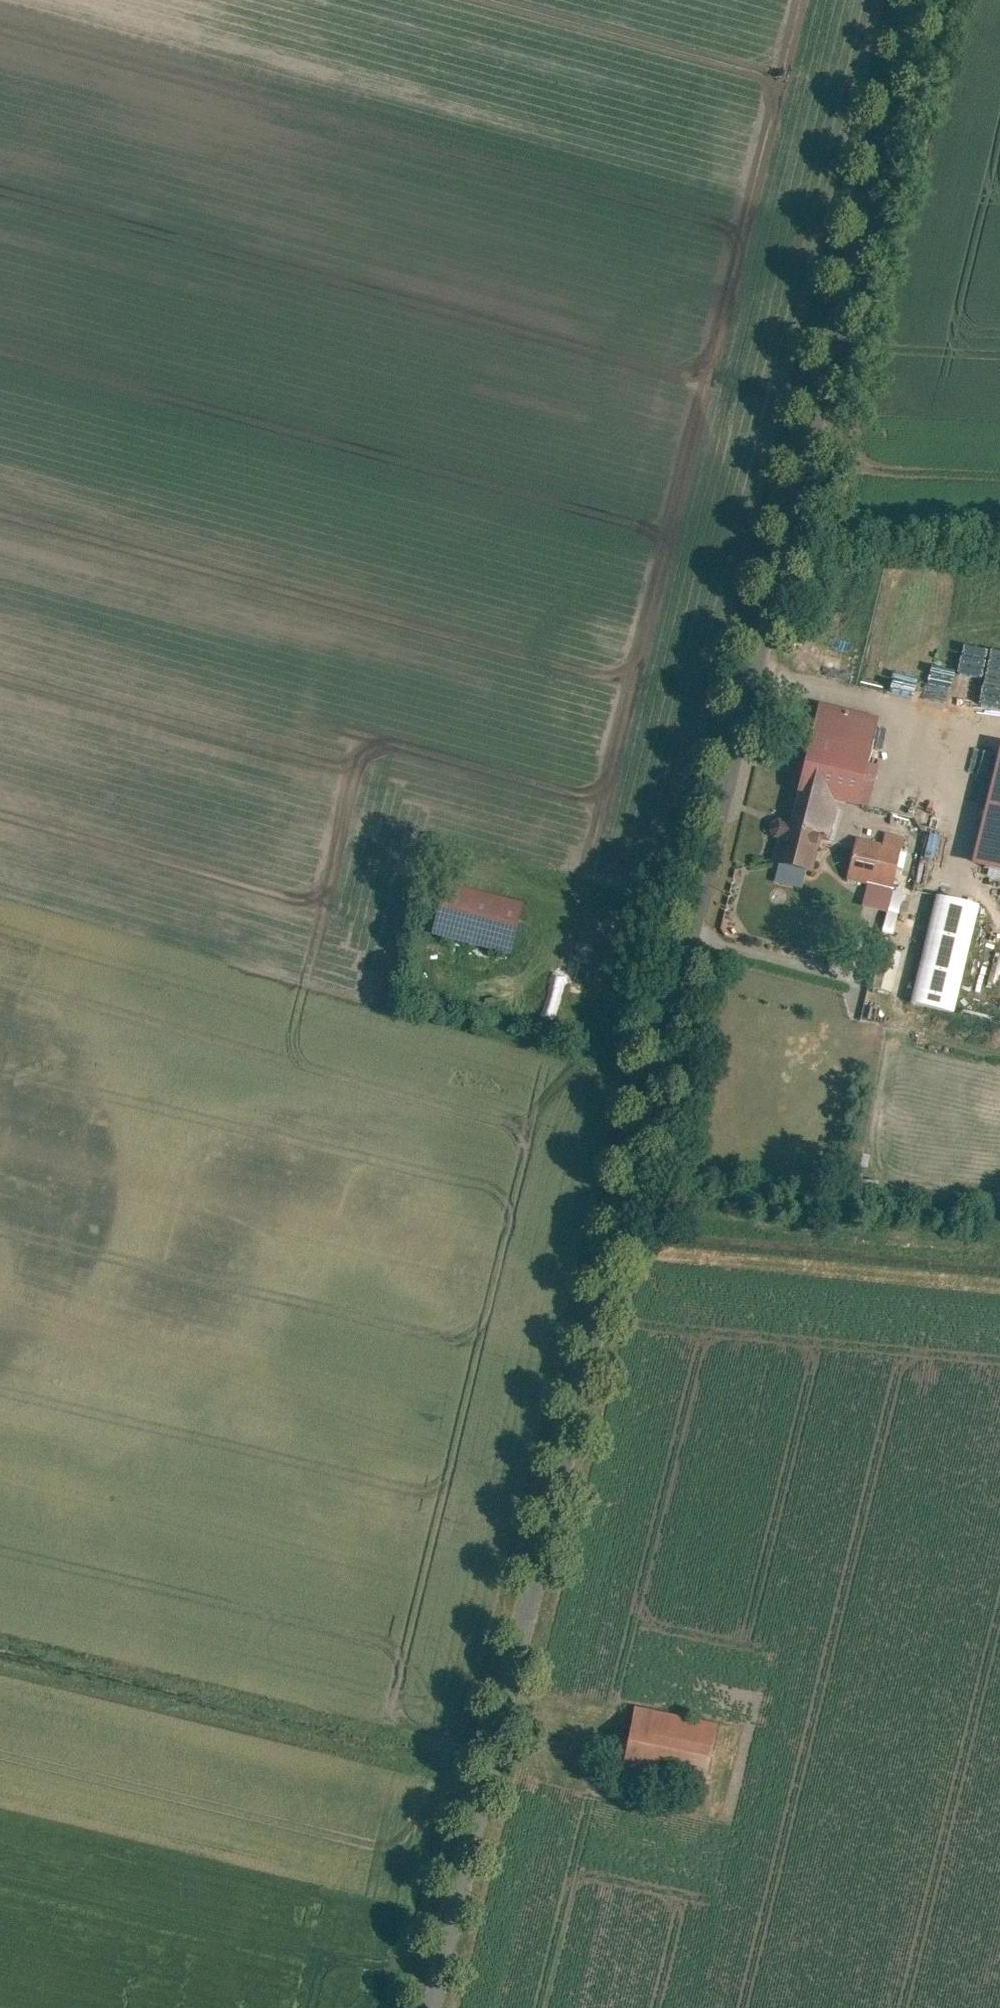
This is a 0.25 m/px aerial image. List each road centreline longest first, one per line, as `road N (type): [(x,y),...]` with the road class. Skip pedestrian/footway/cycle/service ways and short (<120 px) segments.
road 1 (unclassified): [(918,0),(422,2007)]

